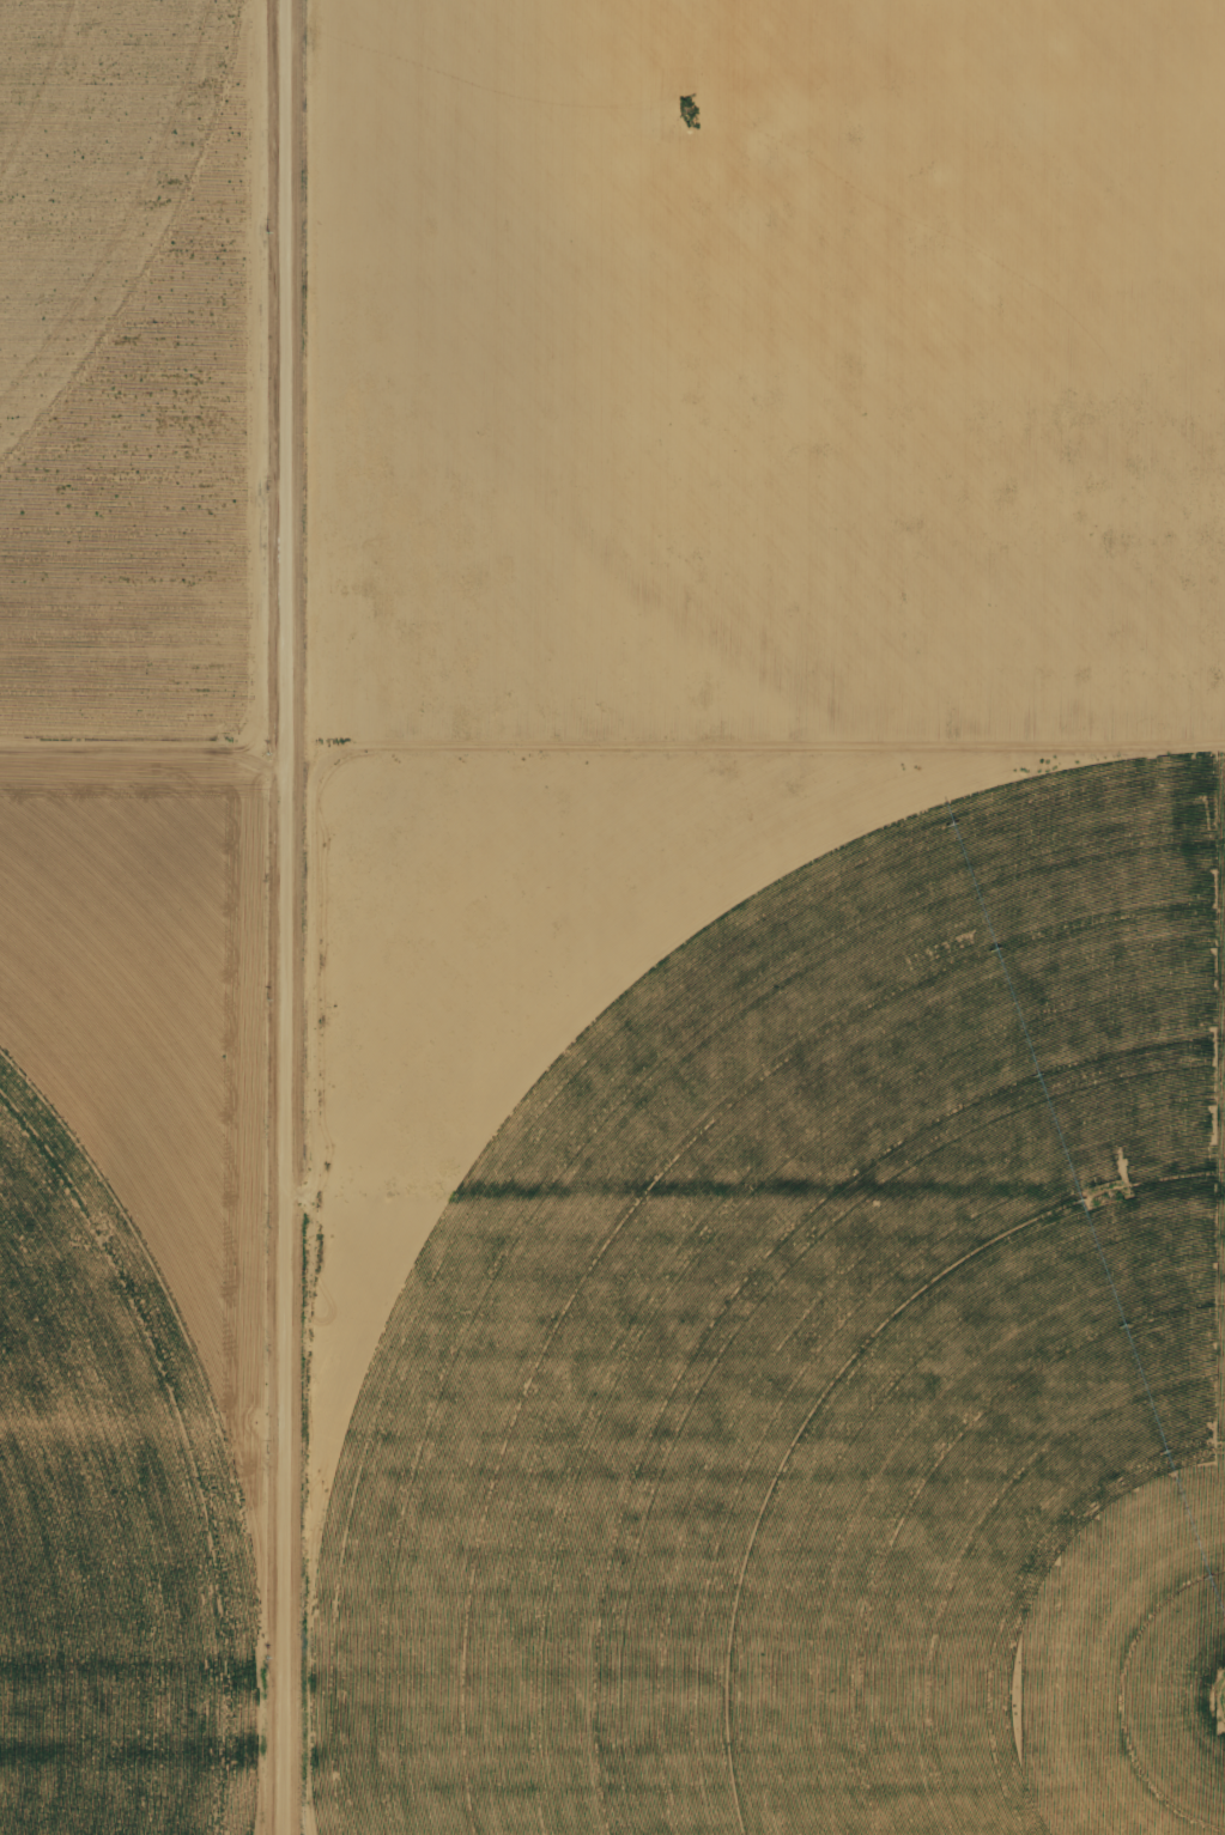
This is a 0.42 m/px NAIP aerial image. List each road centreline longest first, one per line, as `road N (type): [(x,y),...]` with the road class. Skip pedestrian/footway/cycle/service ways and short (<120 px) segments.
road 1 (residential): [(281,1834),(285,0)]

